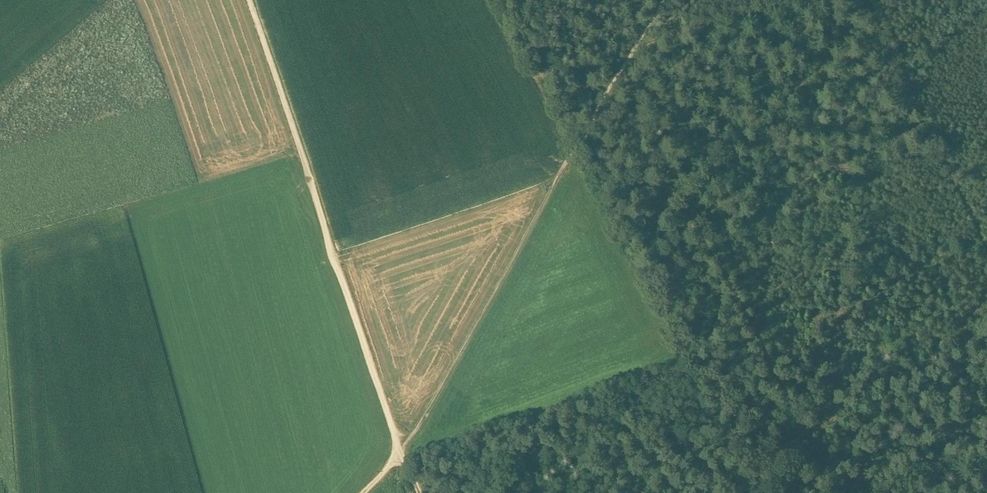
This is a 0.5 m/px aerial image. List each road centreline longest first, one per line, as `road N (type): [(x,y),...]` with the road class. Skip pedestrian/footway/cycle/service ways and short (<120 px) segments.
road 1 (track): [(622,69),(795,388),(840,492)]
road 2 (track): [(402,451),(252,0)]
road 3 (track): [(622,69),(402,451)]
road 4 (track): [(635,47),(787,0)]

